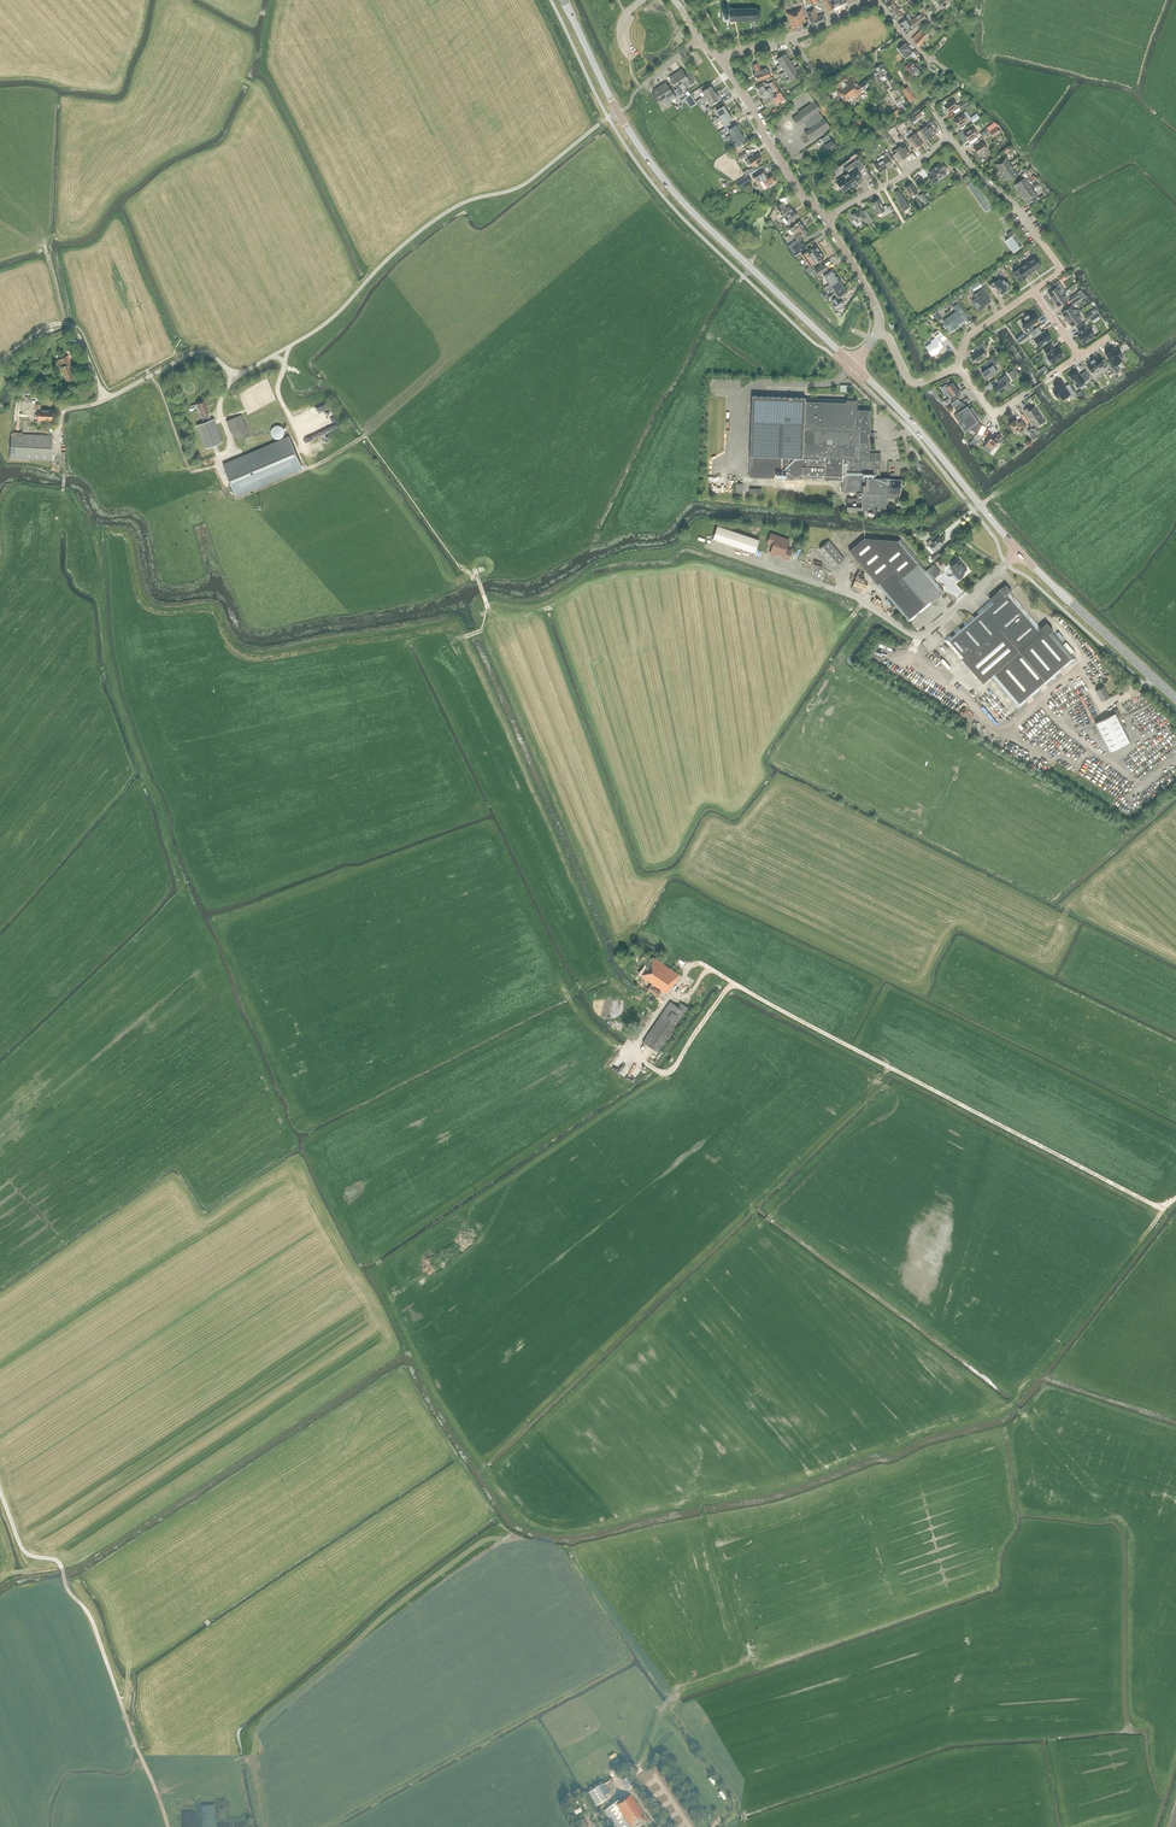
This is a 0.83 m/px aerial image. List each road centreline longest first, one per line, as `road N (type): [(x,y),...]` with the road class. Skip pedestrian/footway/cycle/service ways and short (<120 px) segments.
road 1 (primary): [(853,364),(663,179),(609,97),(563,0)]
road 2 (primary): [(1175,698),(1035,568),(853,364)]
road 3 (track): [(227,488),(239,498),(365,435),(469,580)]
road 4 (residential): [(825,219),(906,175),(950,137),(1016,207),(1060,270)]
road 5 (track): [(109,664),(185,890)]
road 6 (track): [(109,664),(95,538),(63,497),(63,456)]
road 7 (unclassified): [(825,219),(719,58)]
road 8 (unclassified): [(719,58),(810,31),(862,0)]
road 9 (track): [(644,1063),(672,1072),(725,990),(738,985)]
road 10 (track): [(219,467),(192,470),(186,463),(150,376)]
road 11 (unclassified): [(877,332),(876,308),(825,219)]

